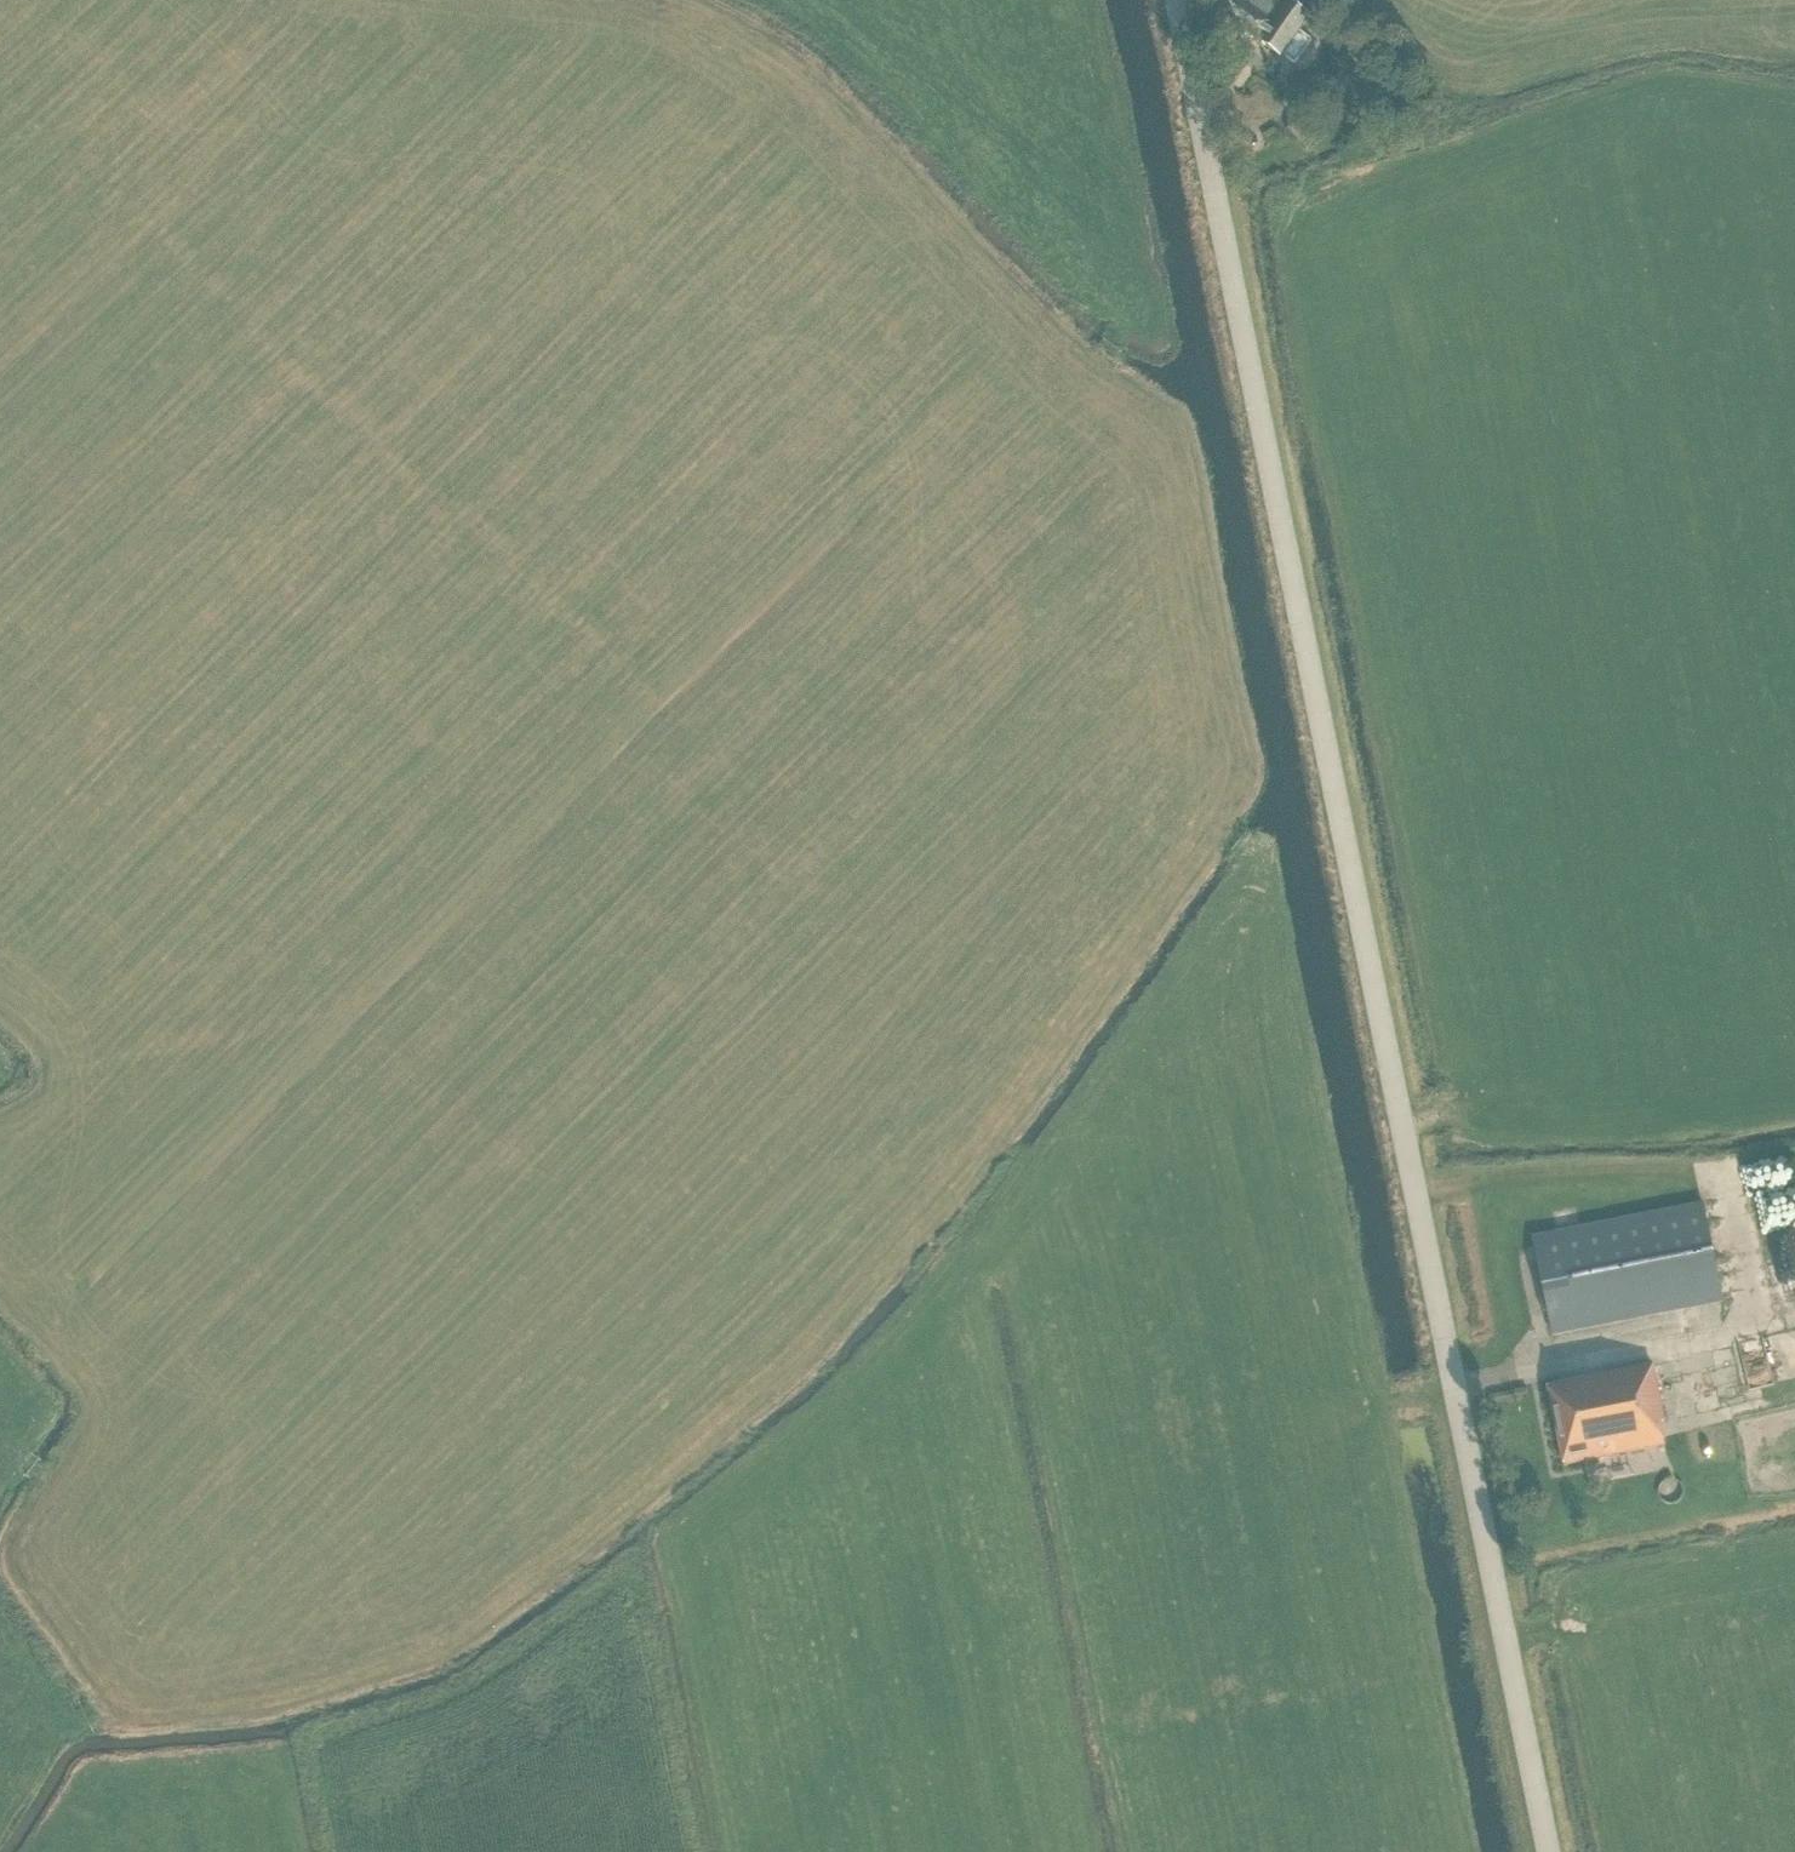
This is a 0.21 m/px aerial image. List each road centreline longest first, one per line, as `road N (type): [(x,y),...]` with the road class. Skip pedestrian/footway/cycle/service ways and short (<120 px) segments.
road 1 (tertiary): [(1549,1851),(1178,0)]
road 2 (track): [(1695,1172),(1478,1179),(1416,1192)]

